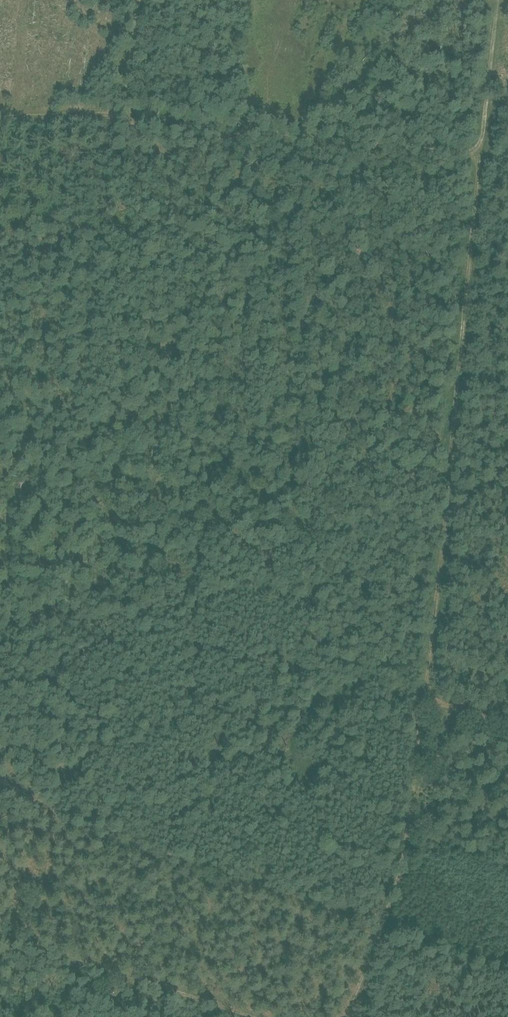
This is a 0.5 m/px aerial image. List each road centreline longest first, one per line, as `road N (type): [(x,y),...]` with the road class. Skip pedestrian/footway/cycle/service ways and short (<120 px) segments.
road 1 (track): [(483,148),(418,737)]
road 2 (track): [(138,0),(125,115),(170,165),(483,148)]
road 3 (track): [(28,937),(63,738),(63,602),(53,577),(0,548)]
road 4 (track): [(0,950),(19,938),(41,940),(262,1016)]
road 5 (track): [(499,0),(483,148)]
road 6 (track): [(125,115),(0,115)]

